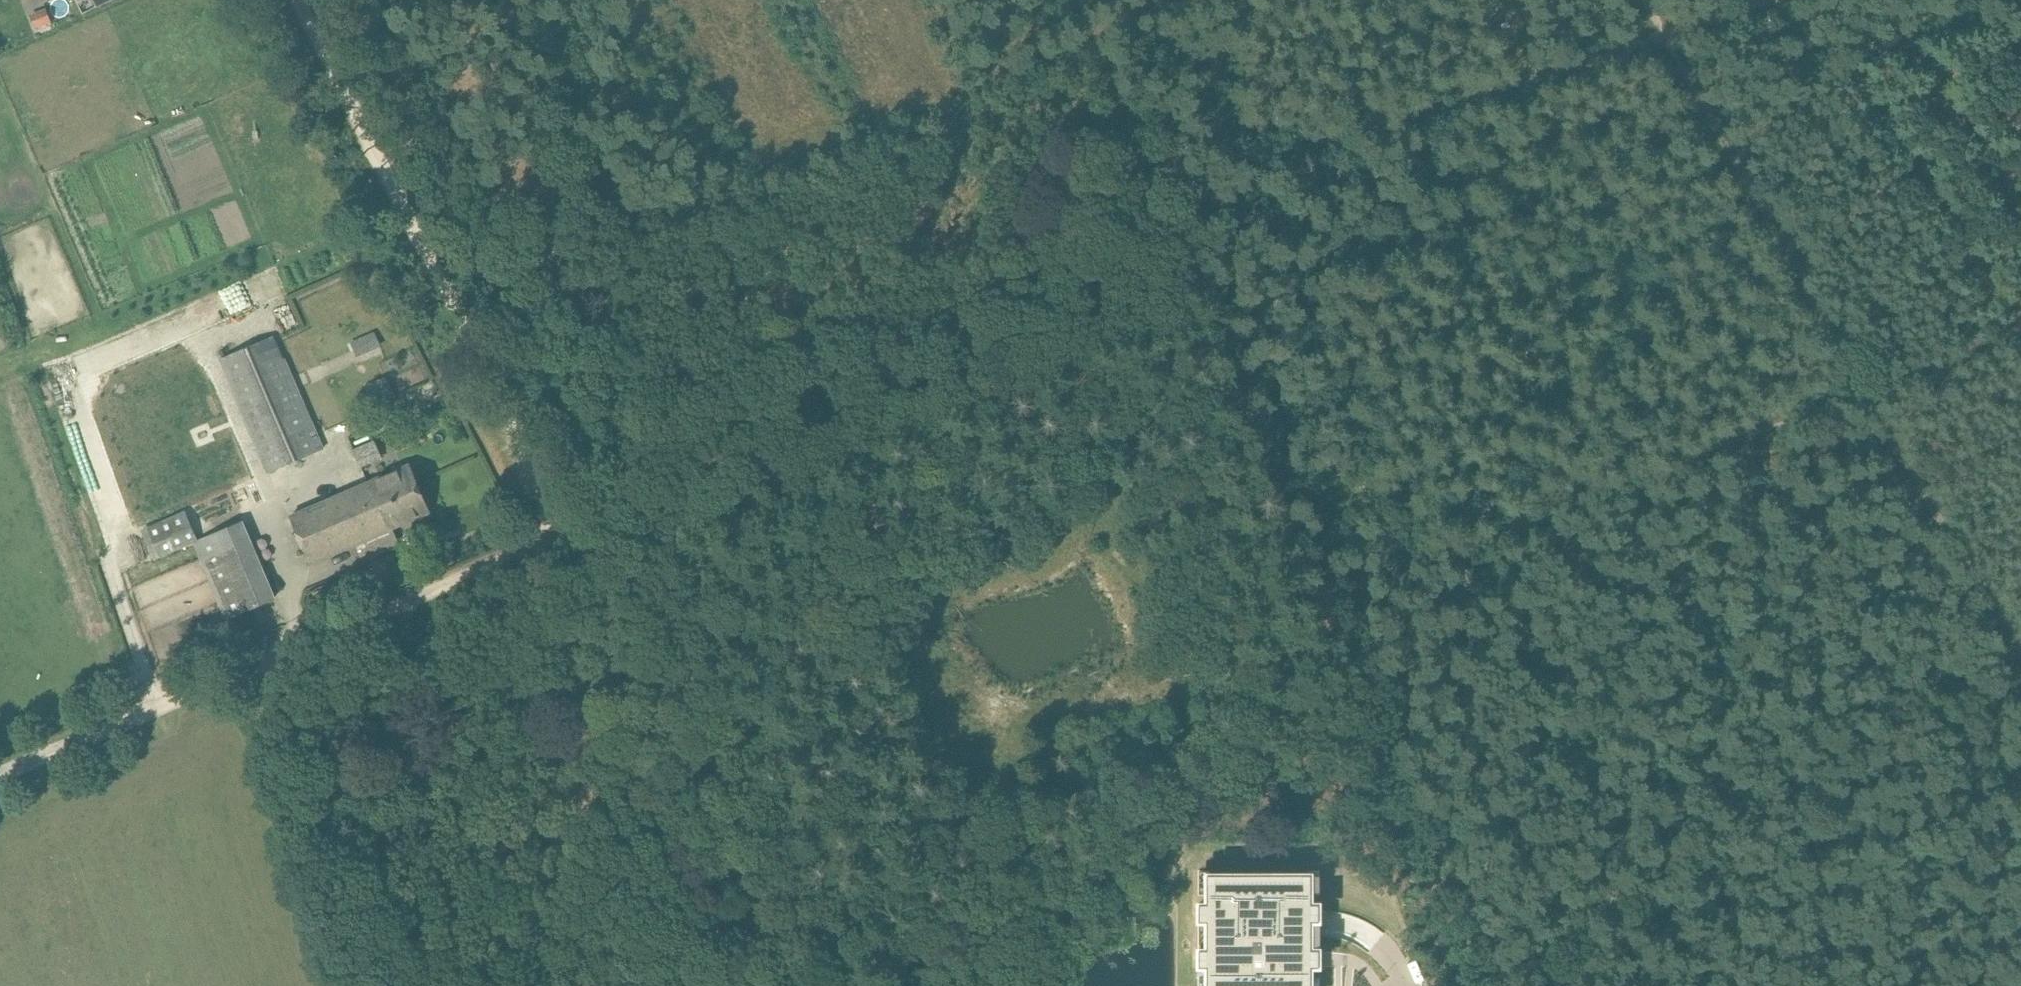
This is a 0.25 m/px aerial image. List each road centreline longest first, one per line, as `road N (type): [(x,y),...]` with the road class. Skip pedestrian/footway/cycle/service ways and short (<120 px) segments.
road 1 (unclassified): [(295,0),(574,531),(0,782)]

